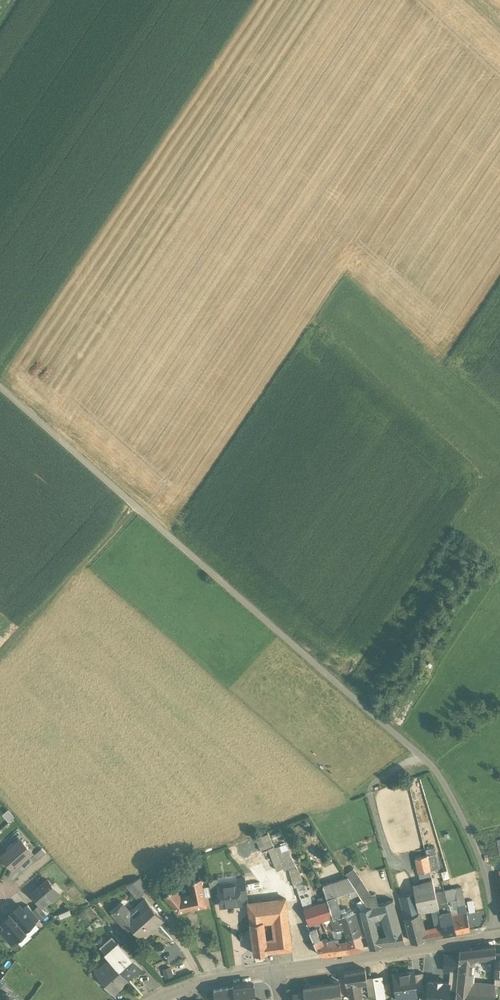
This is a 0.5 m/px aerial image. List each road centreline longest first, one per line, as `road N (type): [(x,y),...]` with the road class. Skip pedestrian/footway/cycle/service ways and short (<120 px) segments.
road 1 (track): [(0,387),(433,767),(485,865),(497,938)]
road 2 (residential): [(277,973),(499,938)]
road 3 (track): [(0,656),(137,507)]
road 4 (residential): [(160,999),(277,973)]

